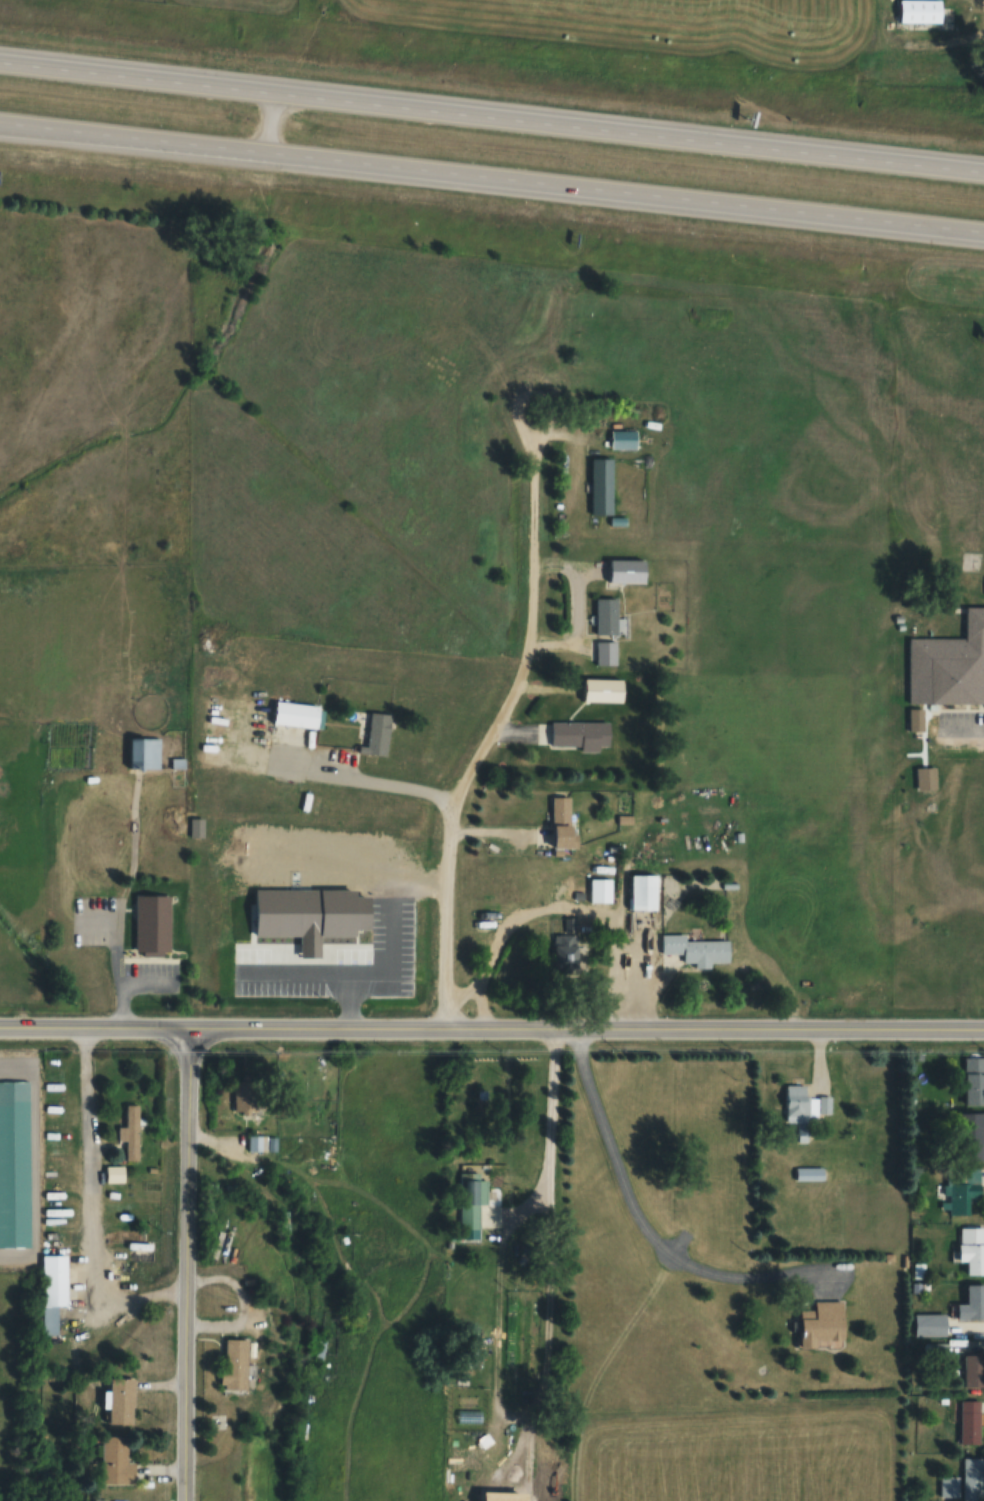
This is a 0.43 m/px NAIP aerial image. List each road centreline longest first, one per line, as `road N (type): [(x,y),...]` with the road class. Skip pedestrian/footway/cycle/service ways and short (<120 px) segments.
road 1 (motorway): [(983,175),(0,63)]
road 2 (motorway): [(0,127),(983,237)]
road 3 (residential): [(445,857),(451,810),(525,664),(531,445),(551,402),(544,386),(532,383),(518,390),(514,407),(531,445)]
road 4 (tertiary): [(183,1479),(185,1029)]
road 5 (secondary): [(443,1028),(749,1026)]
road 6 (secondary): [(0,1028),(185,1029)]
road 7 (residential): [(443,1028),(445,857)]
road 8 (secondary): [(290,1029),(443,1028)]
road 9 (secondary): [(749,1026),(896,1028)]

